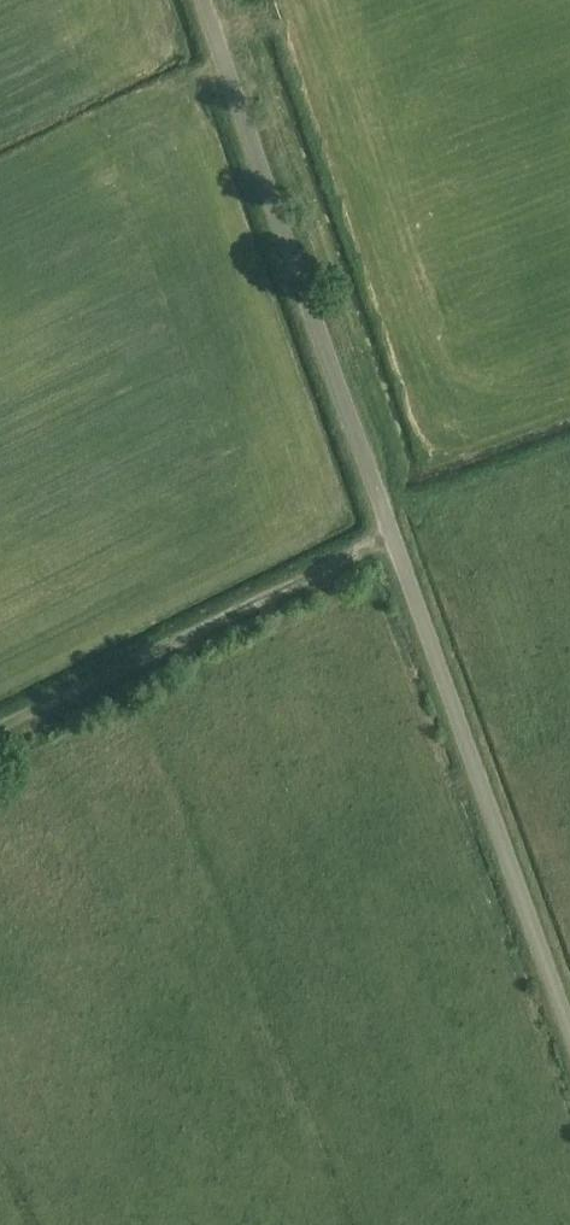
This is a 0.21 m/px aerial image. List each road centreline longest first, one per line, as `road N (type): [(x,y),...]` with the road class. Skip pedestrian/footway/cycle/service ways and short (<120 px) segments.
road 1 (unclassified): [(569,1025),(204,0)]
road 2 (track): [(0,730),(392,537)]

